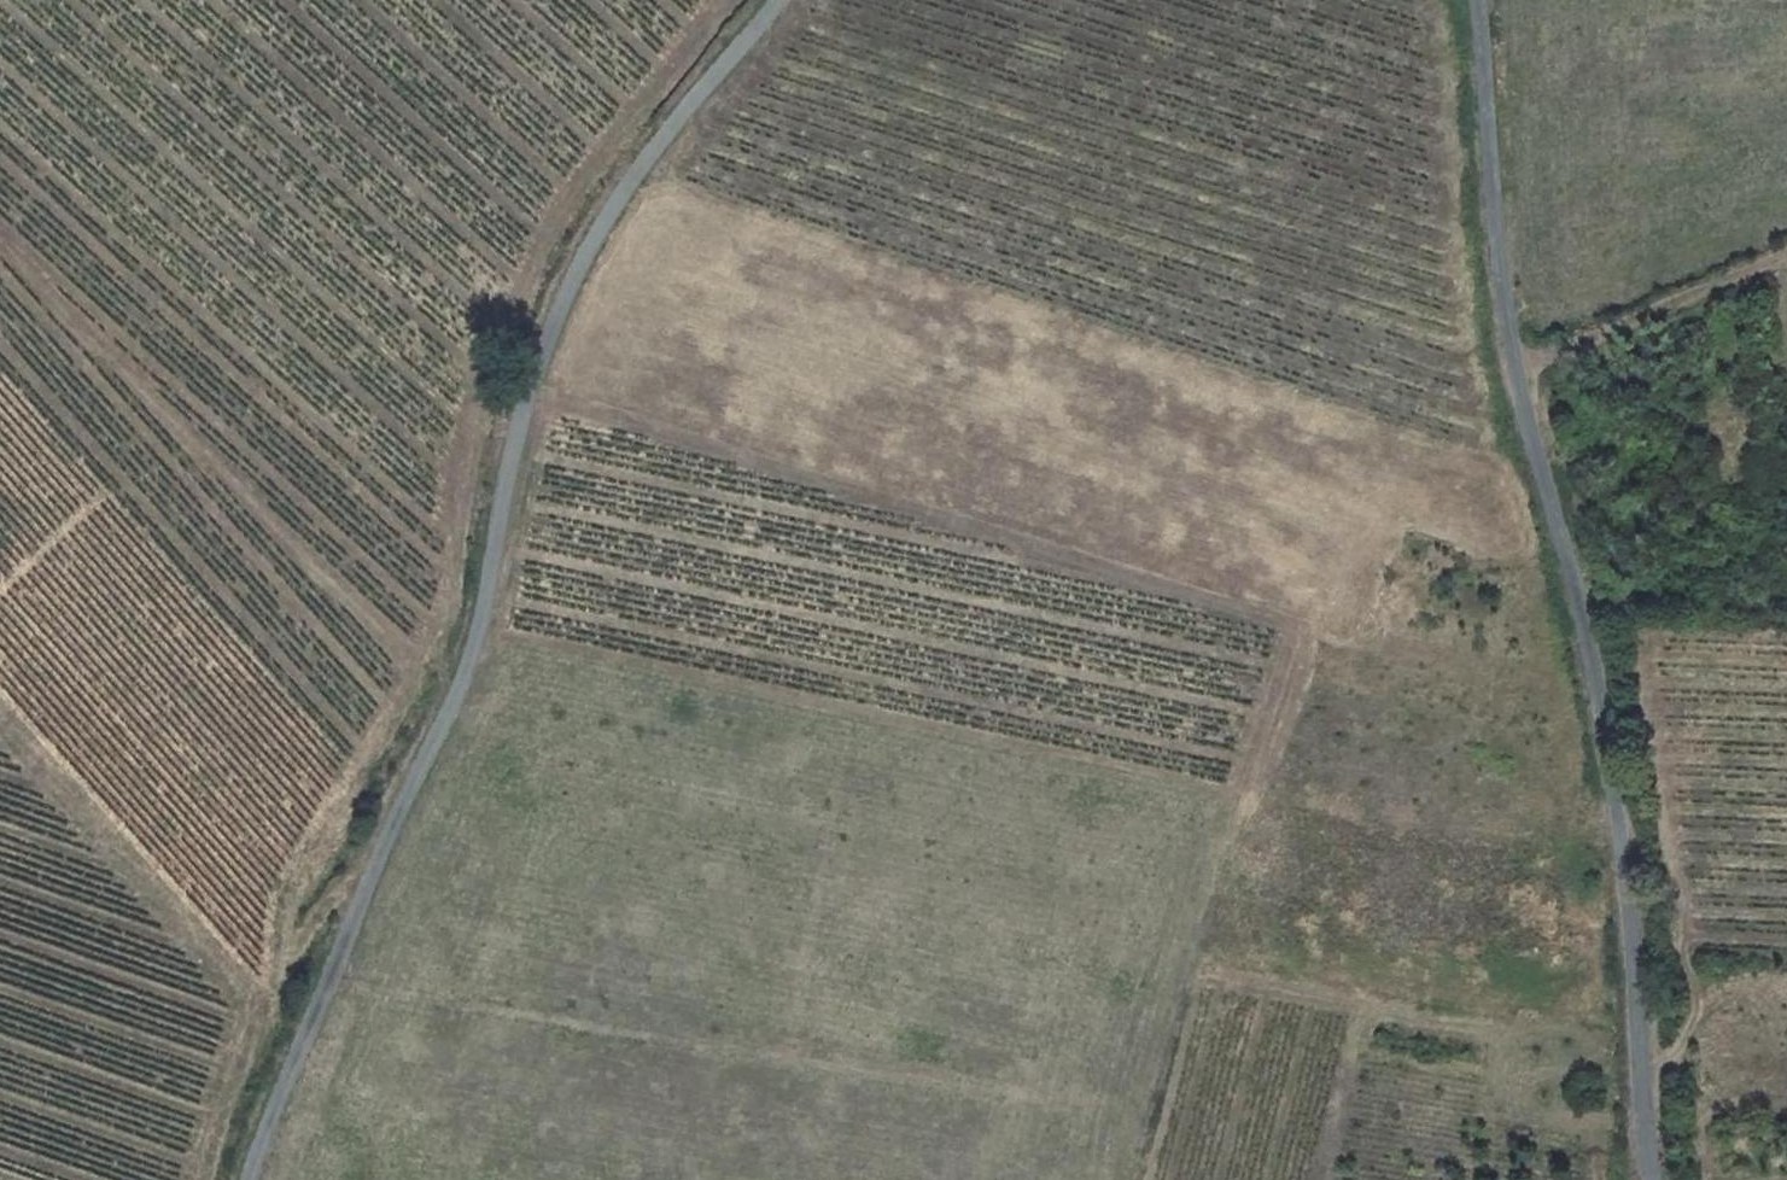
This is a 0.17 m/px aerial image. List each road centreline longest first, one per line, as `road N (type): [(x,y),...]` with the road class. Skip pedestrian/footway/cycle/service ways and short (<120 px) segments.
road 1 (unclassified): [(775,0),(605,221),(559,309),(519,430),(479,633),(248,1179)]
road 2 (unclassified): [(1672,1179),(1628,742),(1572,543),(1541,391),(1482,0)]

